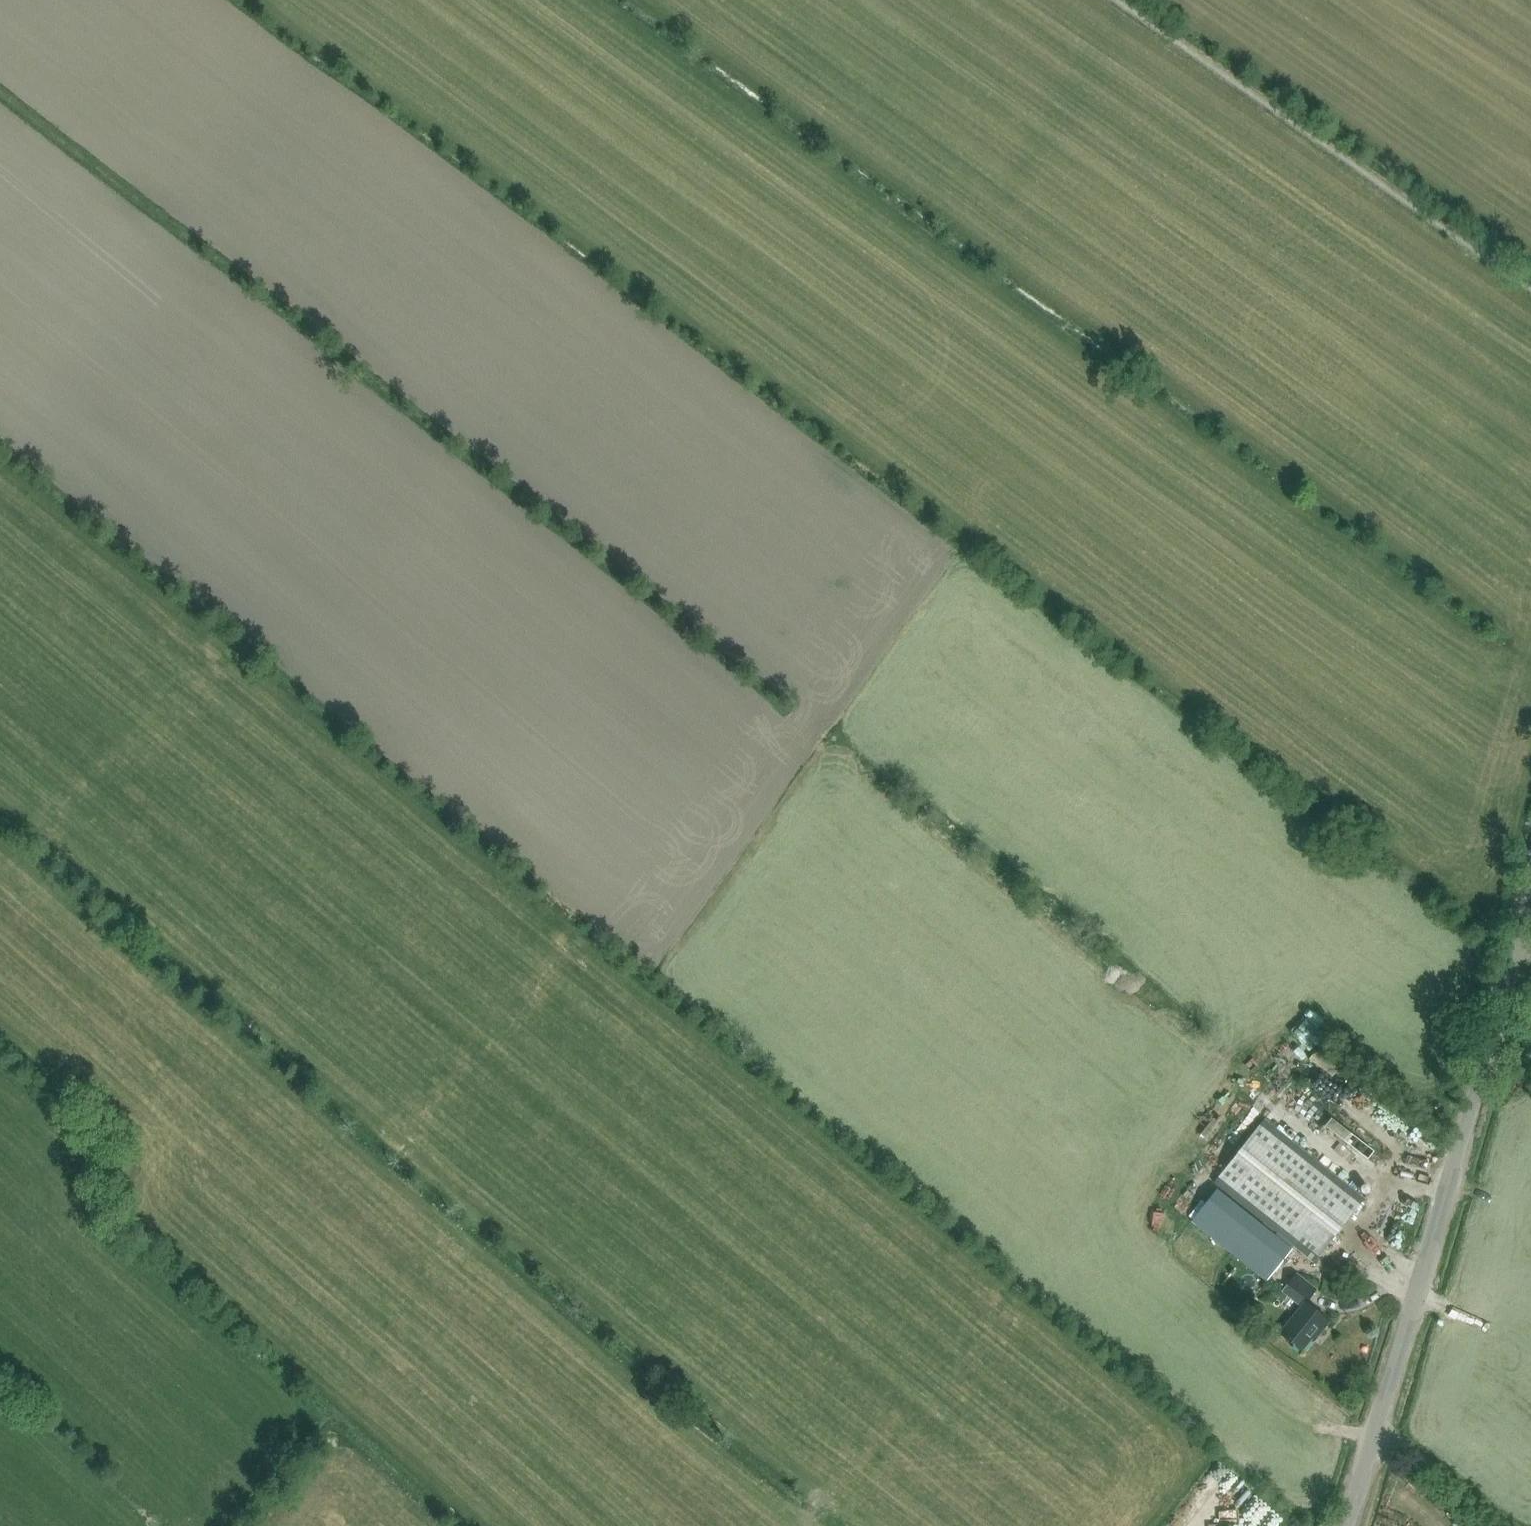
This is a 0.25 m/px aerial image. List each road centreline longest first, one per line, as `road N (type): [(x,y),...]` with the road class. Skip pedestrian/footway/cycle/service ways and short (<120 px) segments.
road 1 (tertiary): [(1347,1525),(1530,900)]

